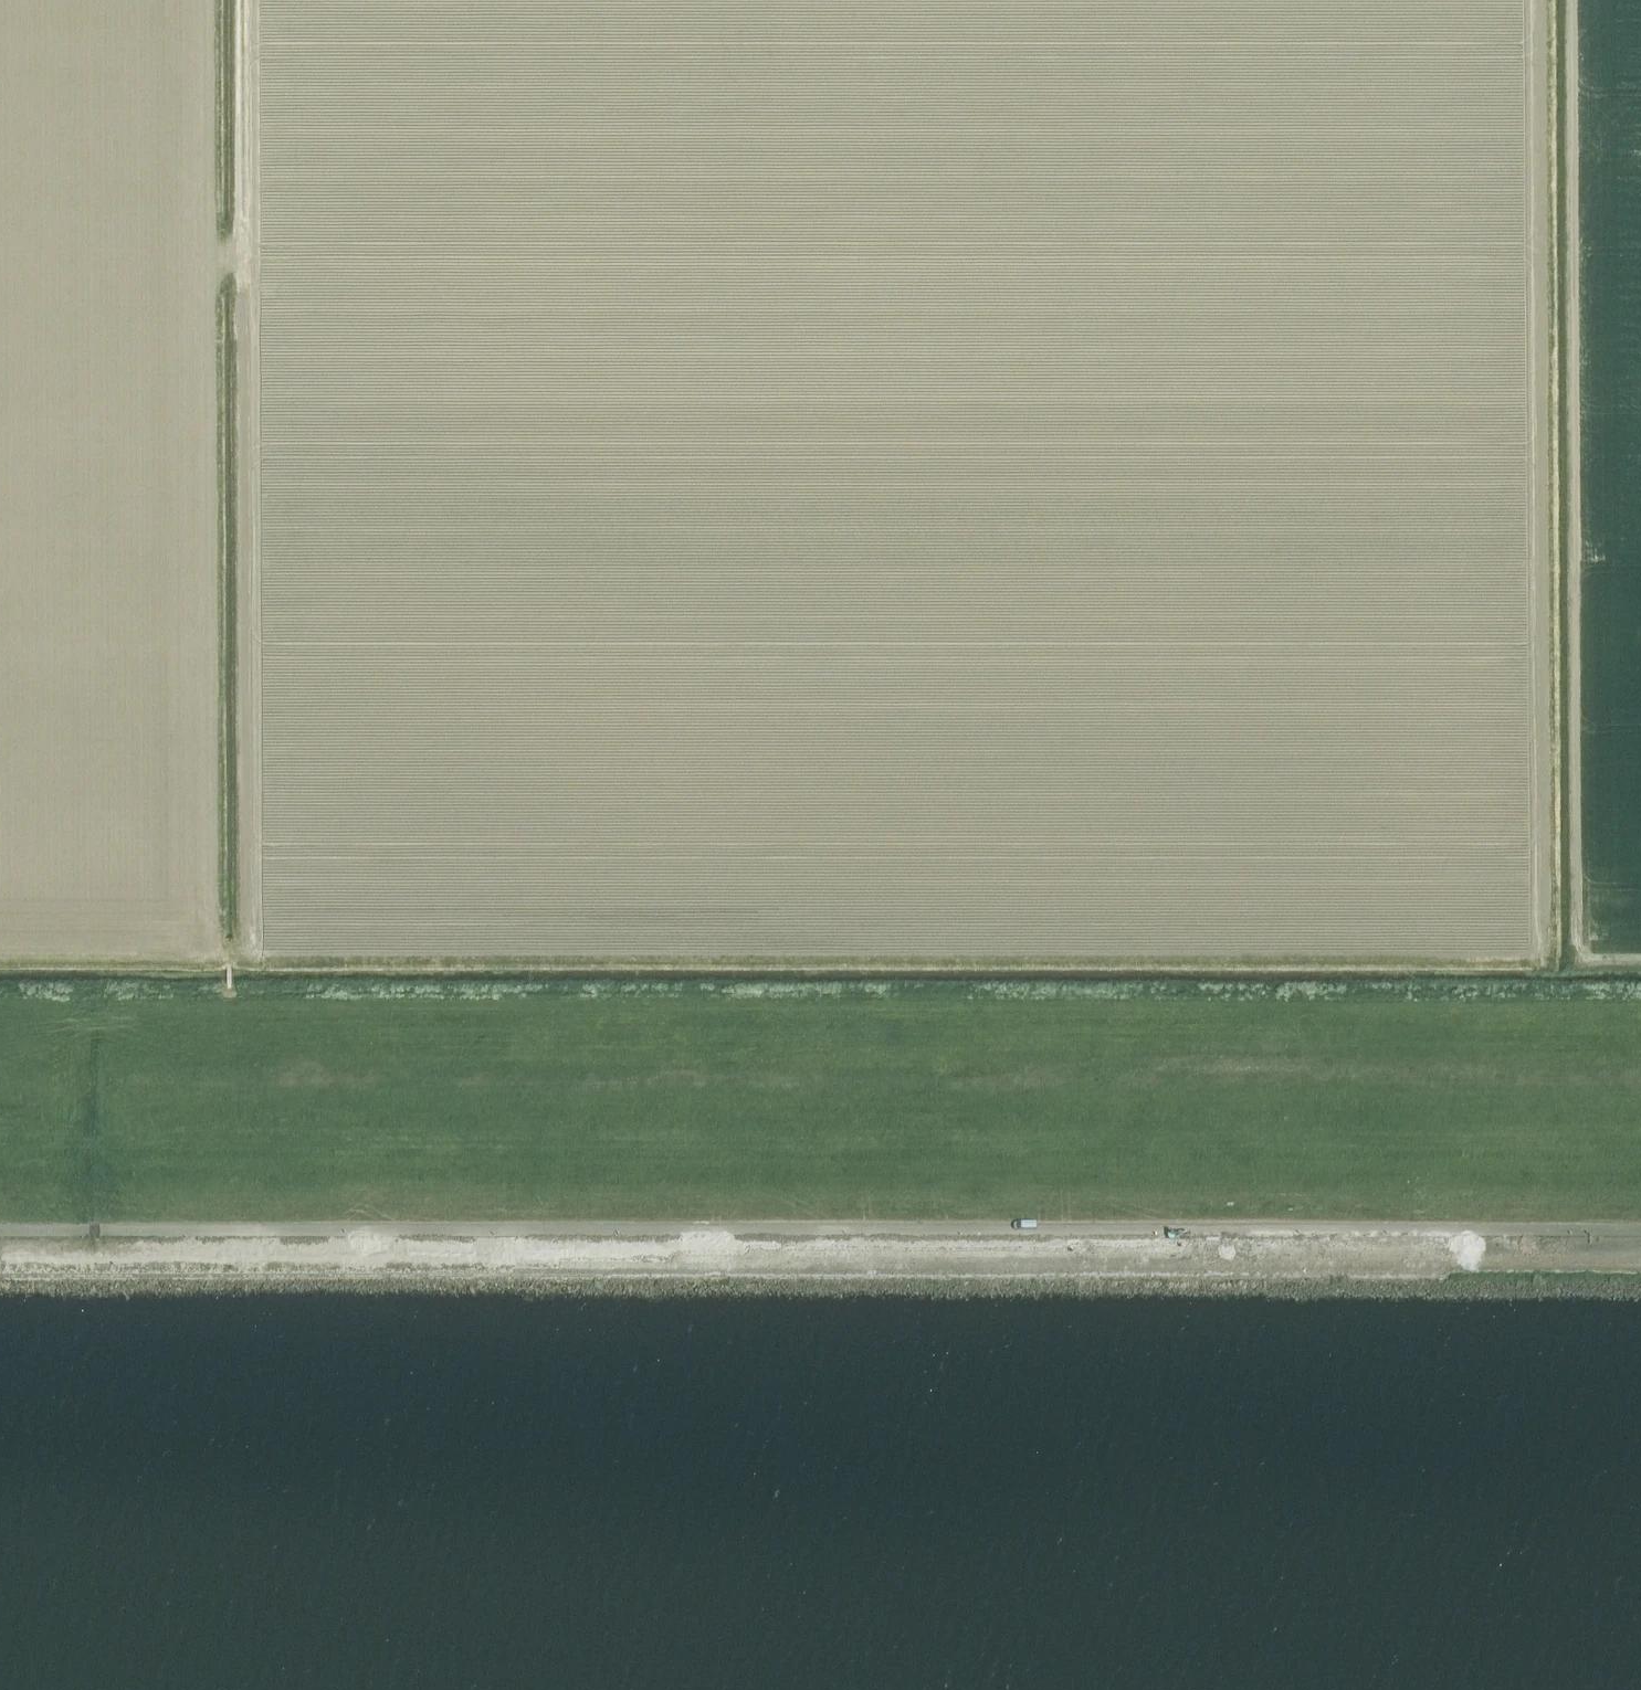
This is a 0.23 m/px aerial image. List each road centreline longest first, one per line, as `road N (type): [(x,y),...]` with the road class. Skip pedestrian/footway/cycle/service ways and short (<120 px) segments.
road 1 (unclassified): [(0,1231),(1640,1228)]

